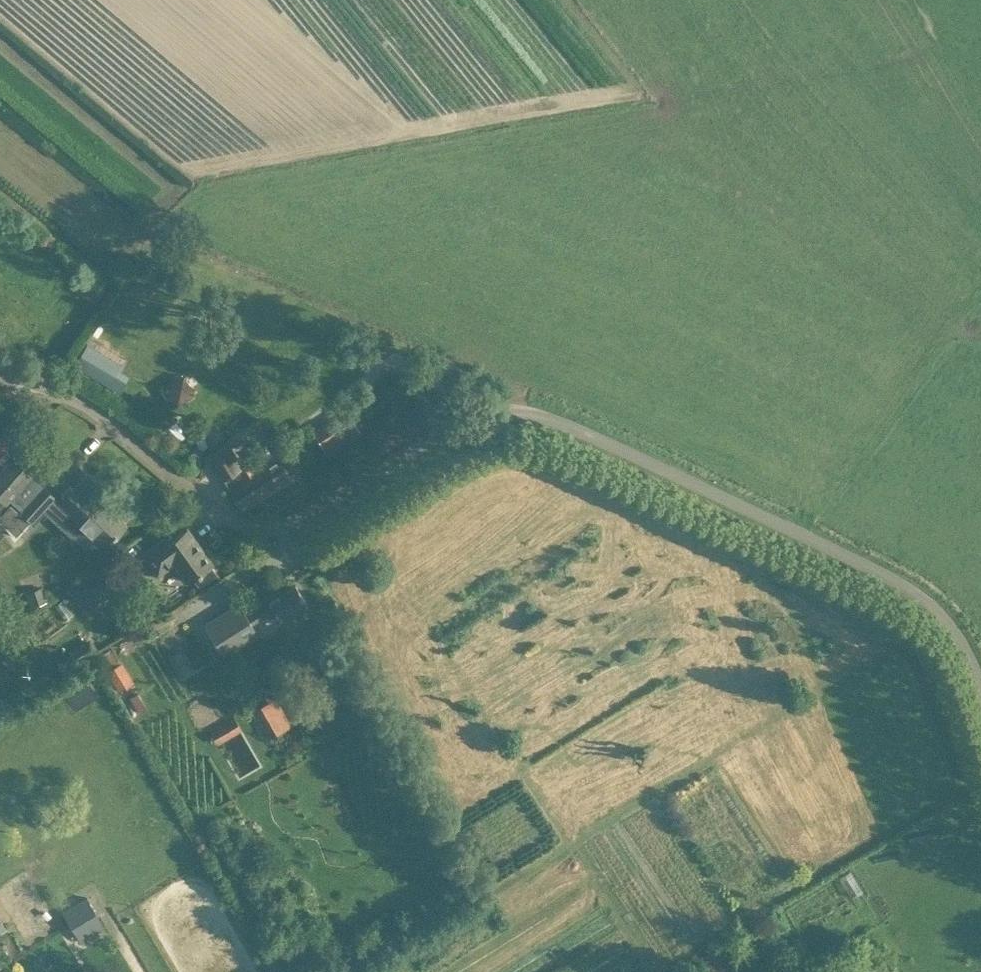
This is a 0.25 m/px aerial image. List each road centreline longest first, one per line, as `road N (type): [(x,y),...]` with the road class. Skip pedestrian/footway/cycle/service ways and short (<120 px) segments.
road 1 (unclassified): [(980,661),(951,615),(547,411),(506,411),(299,529),(254,533),(216,510),(163,452),(106,411),(17,388),(0,375)]

